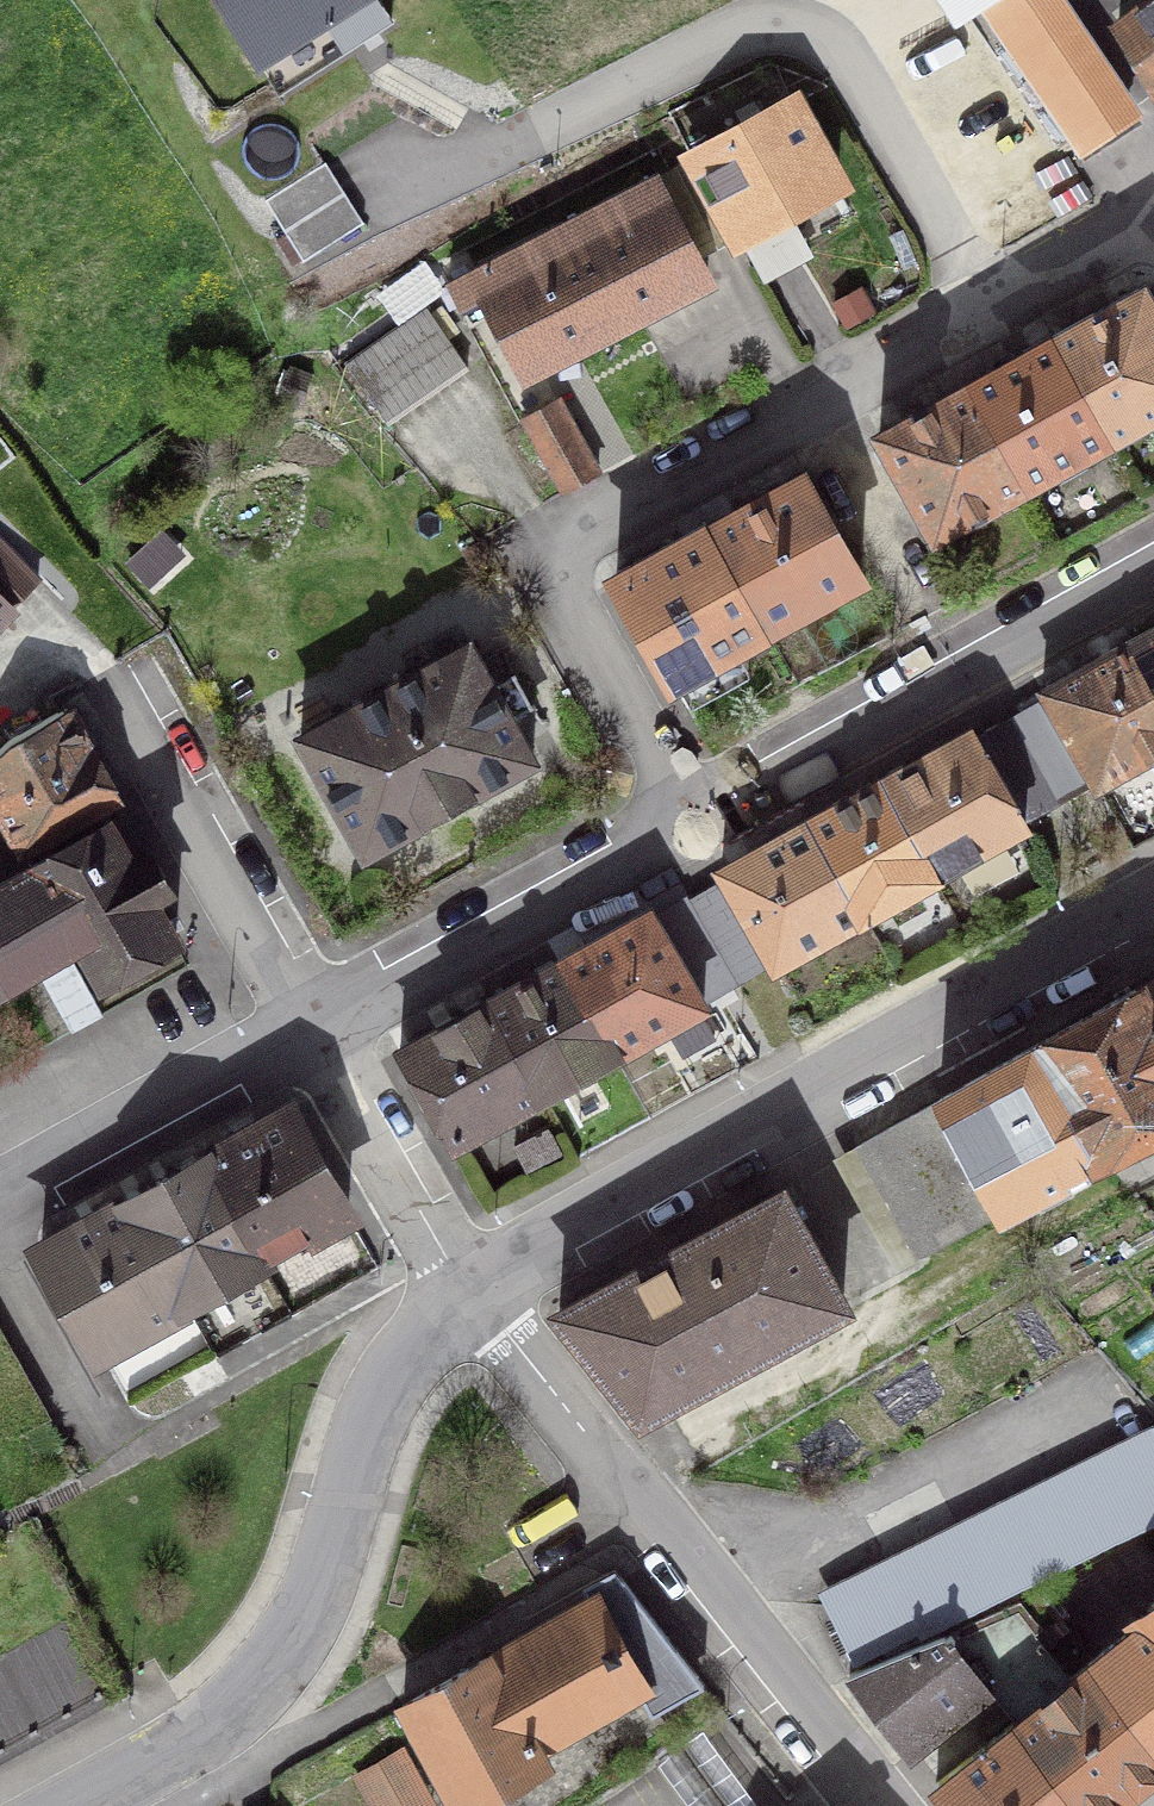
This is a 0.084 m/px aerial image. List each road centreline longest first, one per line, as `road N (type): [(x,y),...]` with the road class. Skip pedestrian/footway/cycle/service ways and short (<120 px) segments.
road 1 (residential): [(693,831),(550,552),(990,315)]
road 2 (residential): [(990,315),(853,59),(820,37),(781,26),(751,29),(397,191)]
road 3 (residential): [(1153,901),(662,1166),(470,1291)]
road 4 (tertiary): [(470,1291),(404,1374),(273,1667),(85,1805)]
road 5 (residential): [(883,1805),(620,1453),(470,1291)]
road 6 (residential): [(693,831),(1153,587)]
road 7 (residential): [(303,1032),(693,831)]
road 8 (residential): [(303,1032),(123,709)]
road 9 (residential): [(0,1194),(154,1100),(303,1032)]
road 10 (residential): [(470,1291),(303,1032)]
road 11 (residential): [(990,315),(1153,226)]

